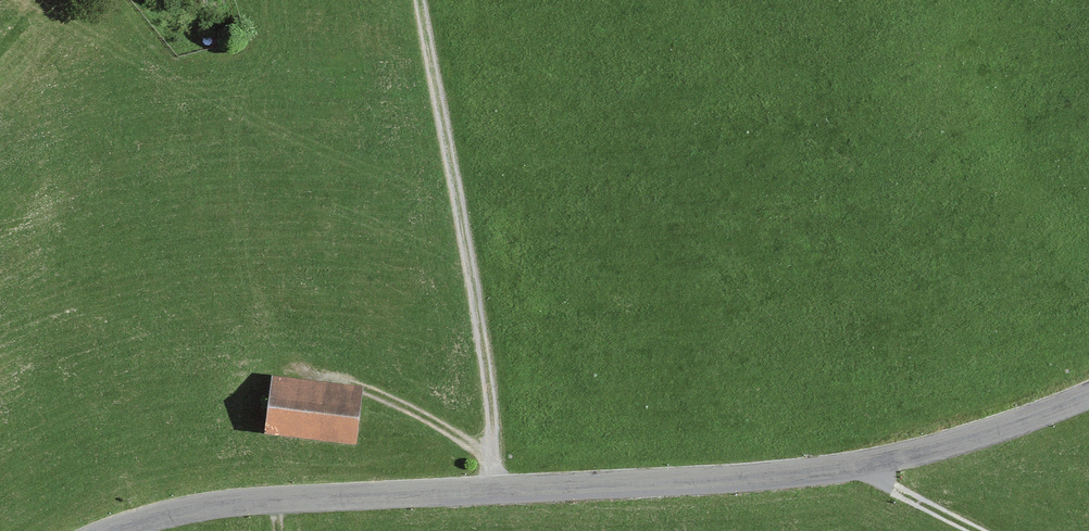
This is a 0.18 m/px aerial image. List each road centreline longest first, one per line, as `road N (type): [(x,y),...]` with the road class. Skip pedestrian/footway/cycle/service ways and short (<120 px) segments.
road 1 (tertiary): [(1088,396),(973,440),(850,466),(260,499),(200,505),(108,530)]
road 2 (track): [(420,0),(481,330),(496,485)]
road 3 (track): [(315,372),(428,418),(495,463)]
road 4 (track): [(985,530),(850,466)]

